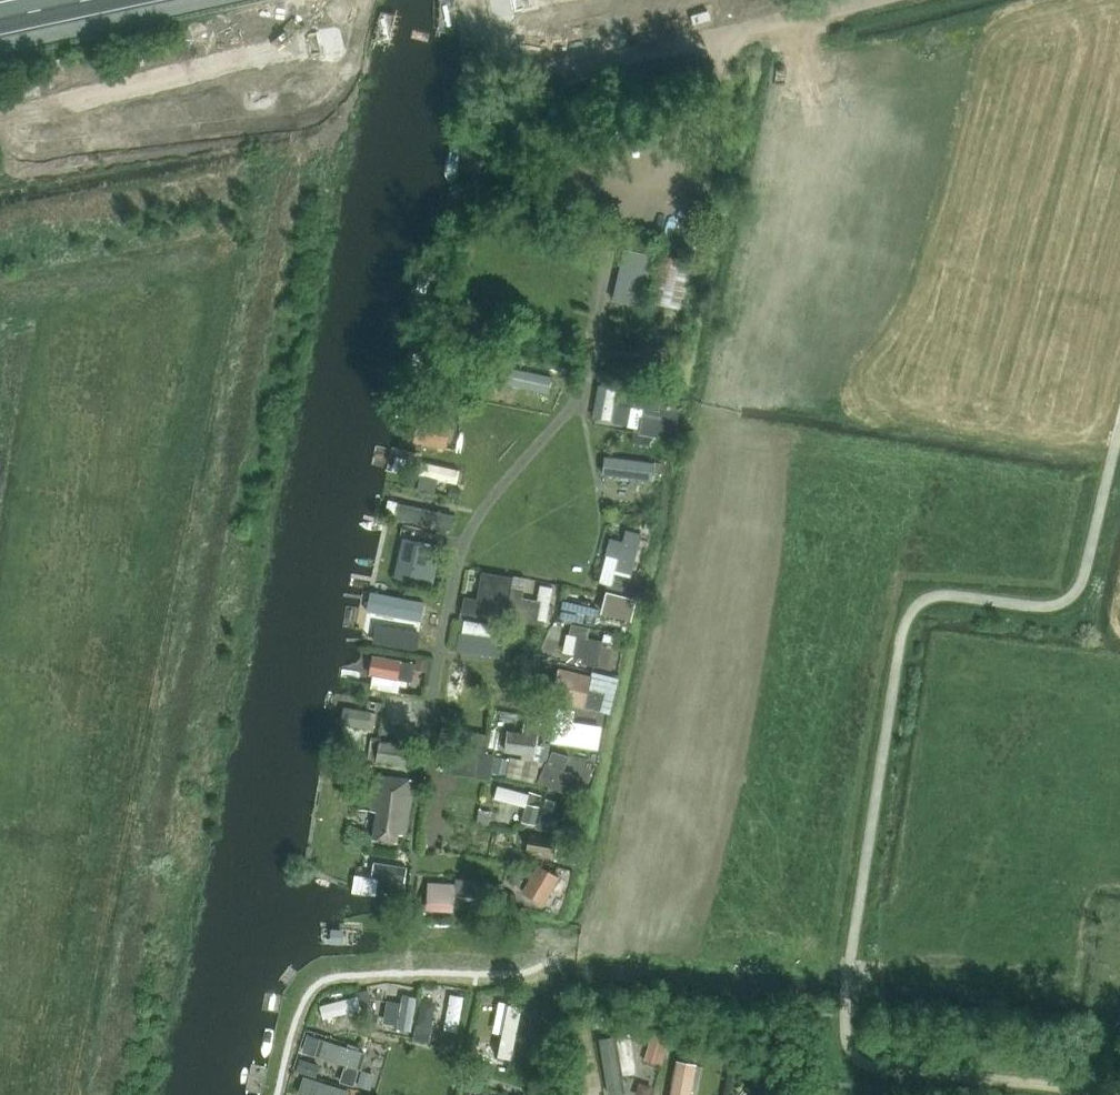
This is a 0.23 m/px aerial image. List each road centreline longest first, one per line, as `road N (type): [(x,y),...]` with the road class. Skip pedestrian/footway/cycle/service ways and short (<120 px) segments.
road 1 (unclassified): [(471,0),(473,24),(494,49),(541,68),(568,68),(859,0)]
road 2 (track): [(722,34),(726,83),(709,118),(634,205)]

